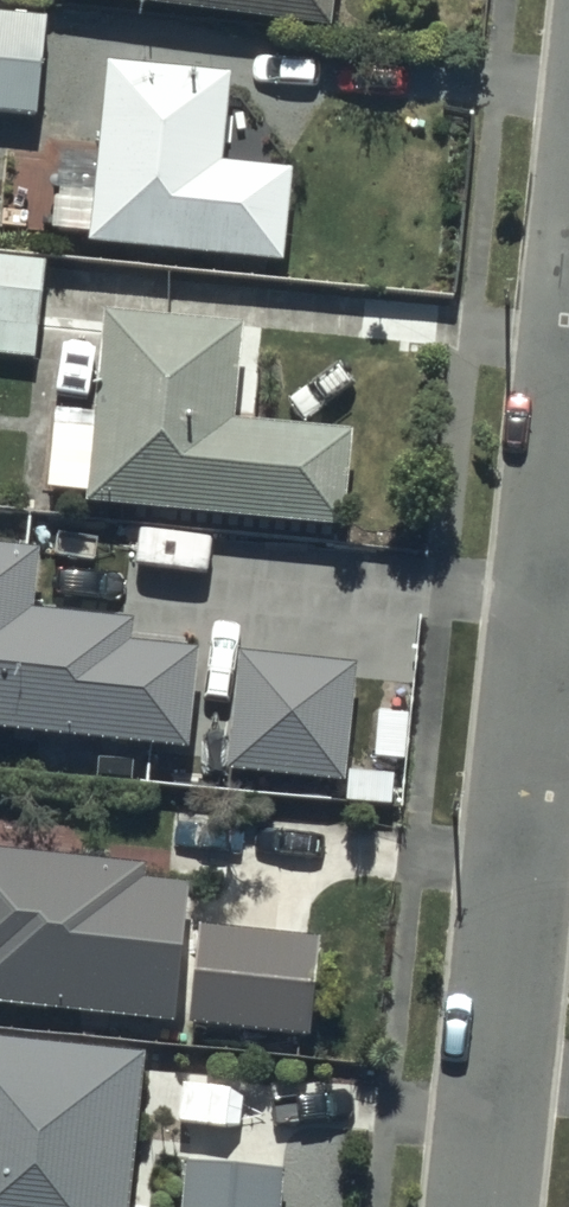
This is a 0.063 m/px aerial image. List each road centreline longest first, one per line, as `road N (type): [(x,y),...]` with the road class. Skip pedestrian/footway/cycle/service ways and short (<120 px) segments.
road 1 (residential): [(568,397),(483,1206)]

